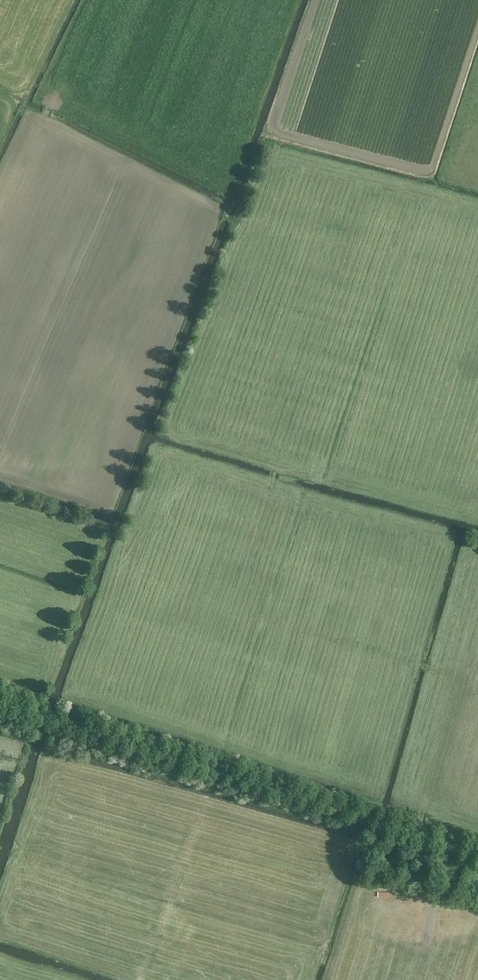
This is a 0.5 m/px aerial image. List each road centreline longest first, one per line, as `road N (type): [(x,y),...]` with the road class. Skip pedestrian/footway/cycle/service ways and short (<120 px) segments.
road 1 (track): [(277,458),(242,600),(257,618),(460,681),(414,832)]
road 2 (unclassified): [(477,852),(0,702)]

